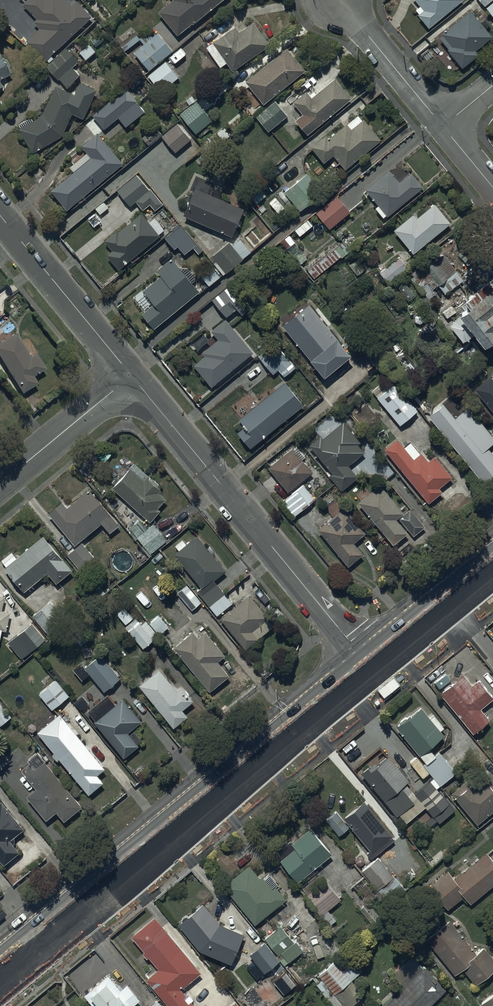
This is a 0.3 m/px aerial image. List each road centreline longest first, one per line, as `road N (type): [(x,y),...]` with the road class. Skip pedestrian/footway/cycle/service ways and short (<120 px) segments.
road 1 (primary): [(0,970),(373,665)]
road 2 (residential): [(373,665),(130,376)]
road 3 (residential): [(130,376),(0,215)]
road 4 (residential): [(130,376),(0,481)]
road 5 (residential): [(341,0),(443,123)]

